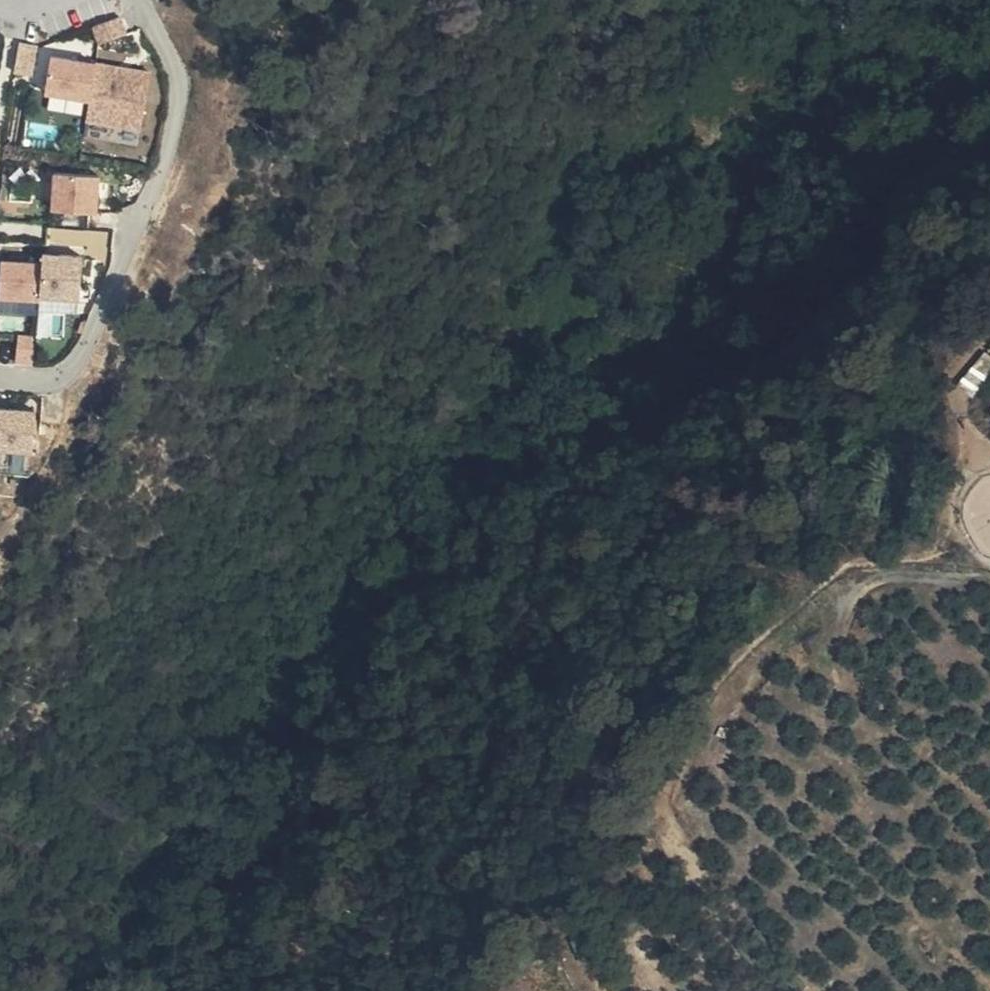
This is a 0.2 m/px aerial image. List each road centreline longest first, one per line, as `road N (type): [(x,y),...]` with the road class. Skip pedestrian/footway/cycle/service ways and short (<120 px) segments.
road 1 (residential): [(0,379),(38,380),(70,370),(162,188),(181,73),(141,0)]

